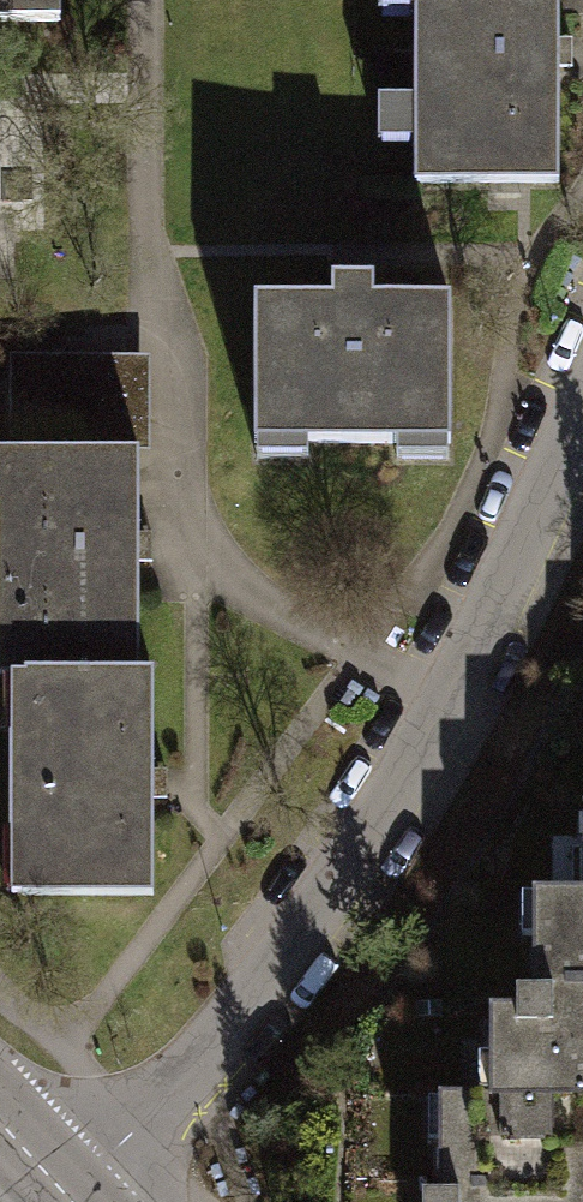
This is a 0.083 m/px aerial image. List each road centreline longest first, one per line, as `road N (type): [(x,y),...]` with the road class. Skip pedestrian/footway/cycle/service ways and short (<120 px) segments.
road 1 (residential): [(64,1196),(221,1033),(345,861),(442,703),(582,390)]

